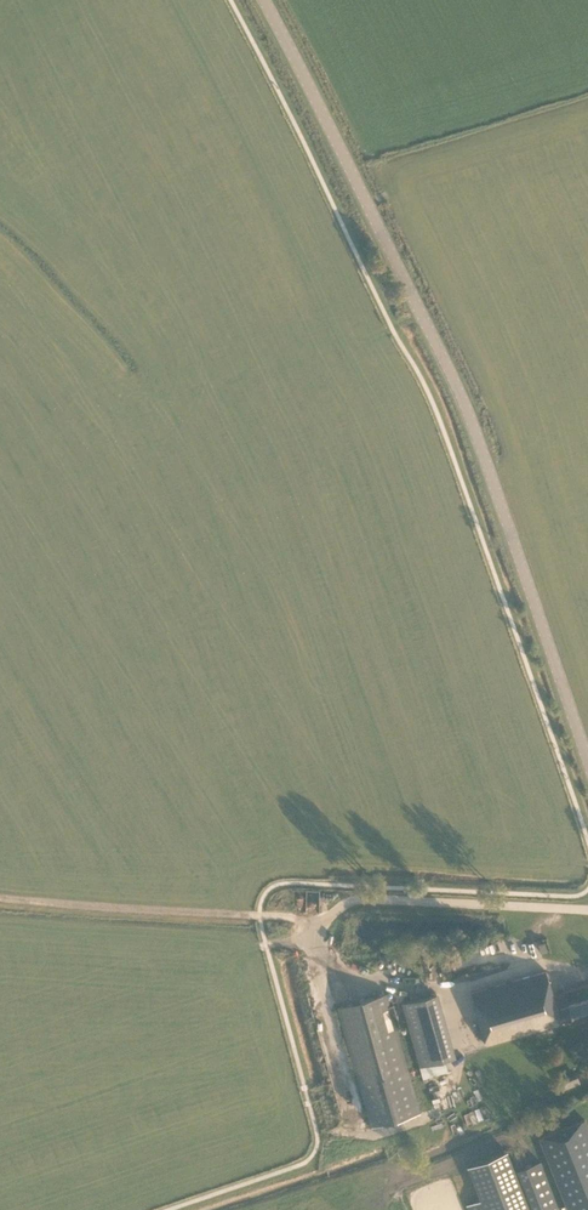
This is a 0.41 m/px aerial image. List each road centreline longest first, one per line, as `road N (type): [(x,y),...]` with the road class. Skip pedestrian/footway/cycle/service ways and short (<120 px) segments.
road 1 (tertiary): [(587,767),(459,390),(261,0)]
road 2 (track): [(587,909),(368,897),(323,922),(329,966),(409,986)]
road 3 (track): [(323,922),(0,896)]

